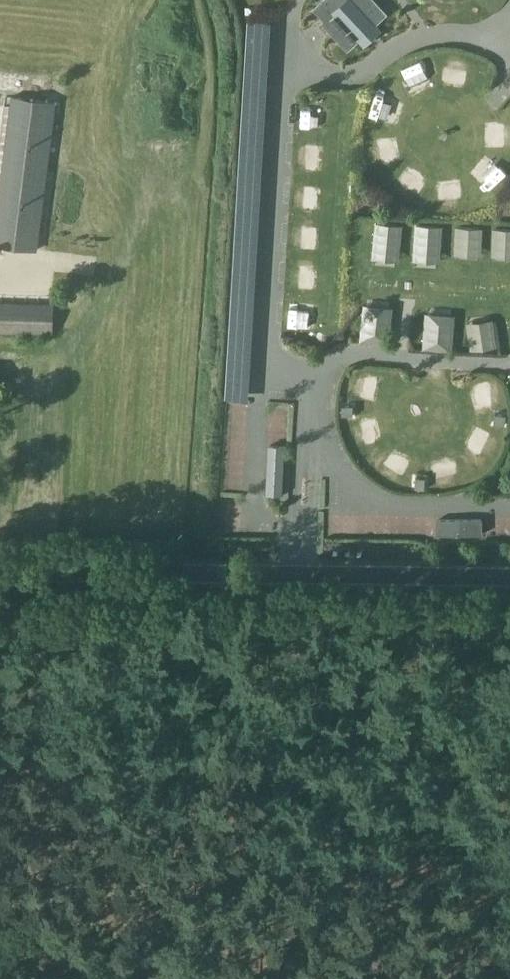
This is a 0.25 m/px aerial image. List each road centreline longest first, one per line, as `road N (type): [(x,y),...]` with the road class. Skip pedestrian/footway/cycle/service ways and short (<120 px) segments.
road 1 (unclassified): [(509,575),(0,570)]

